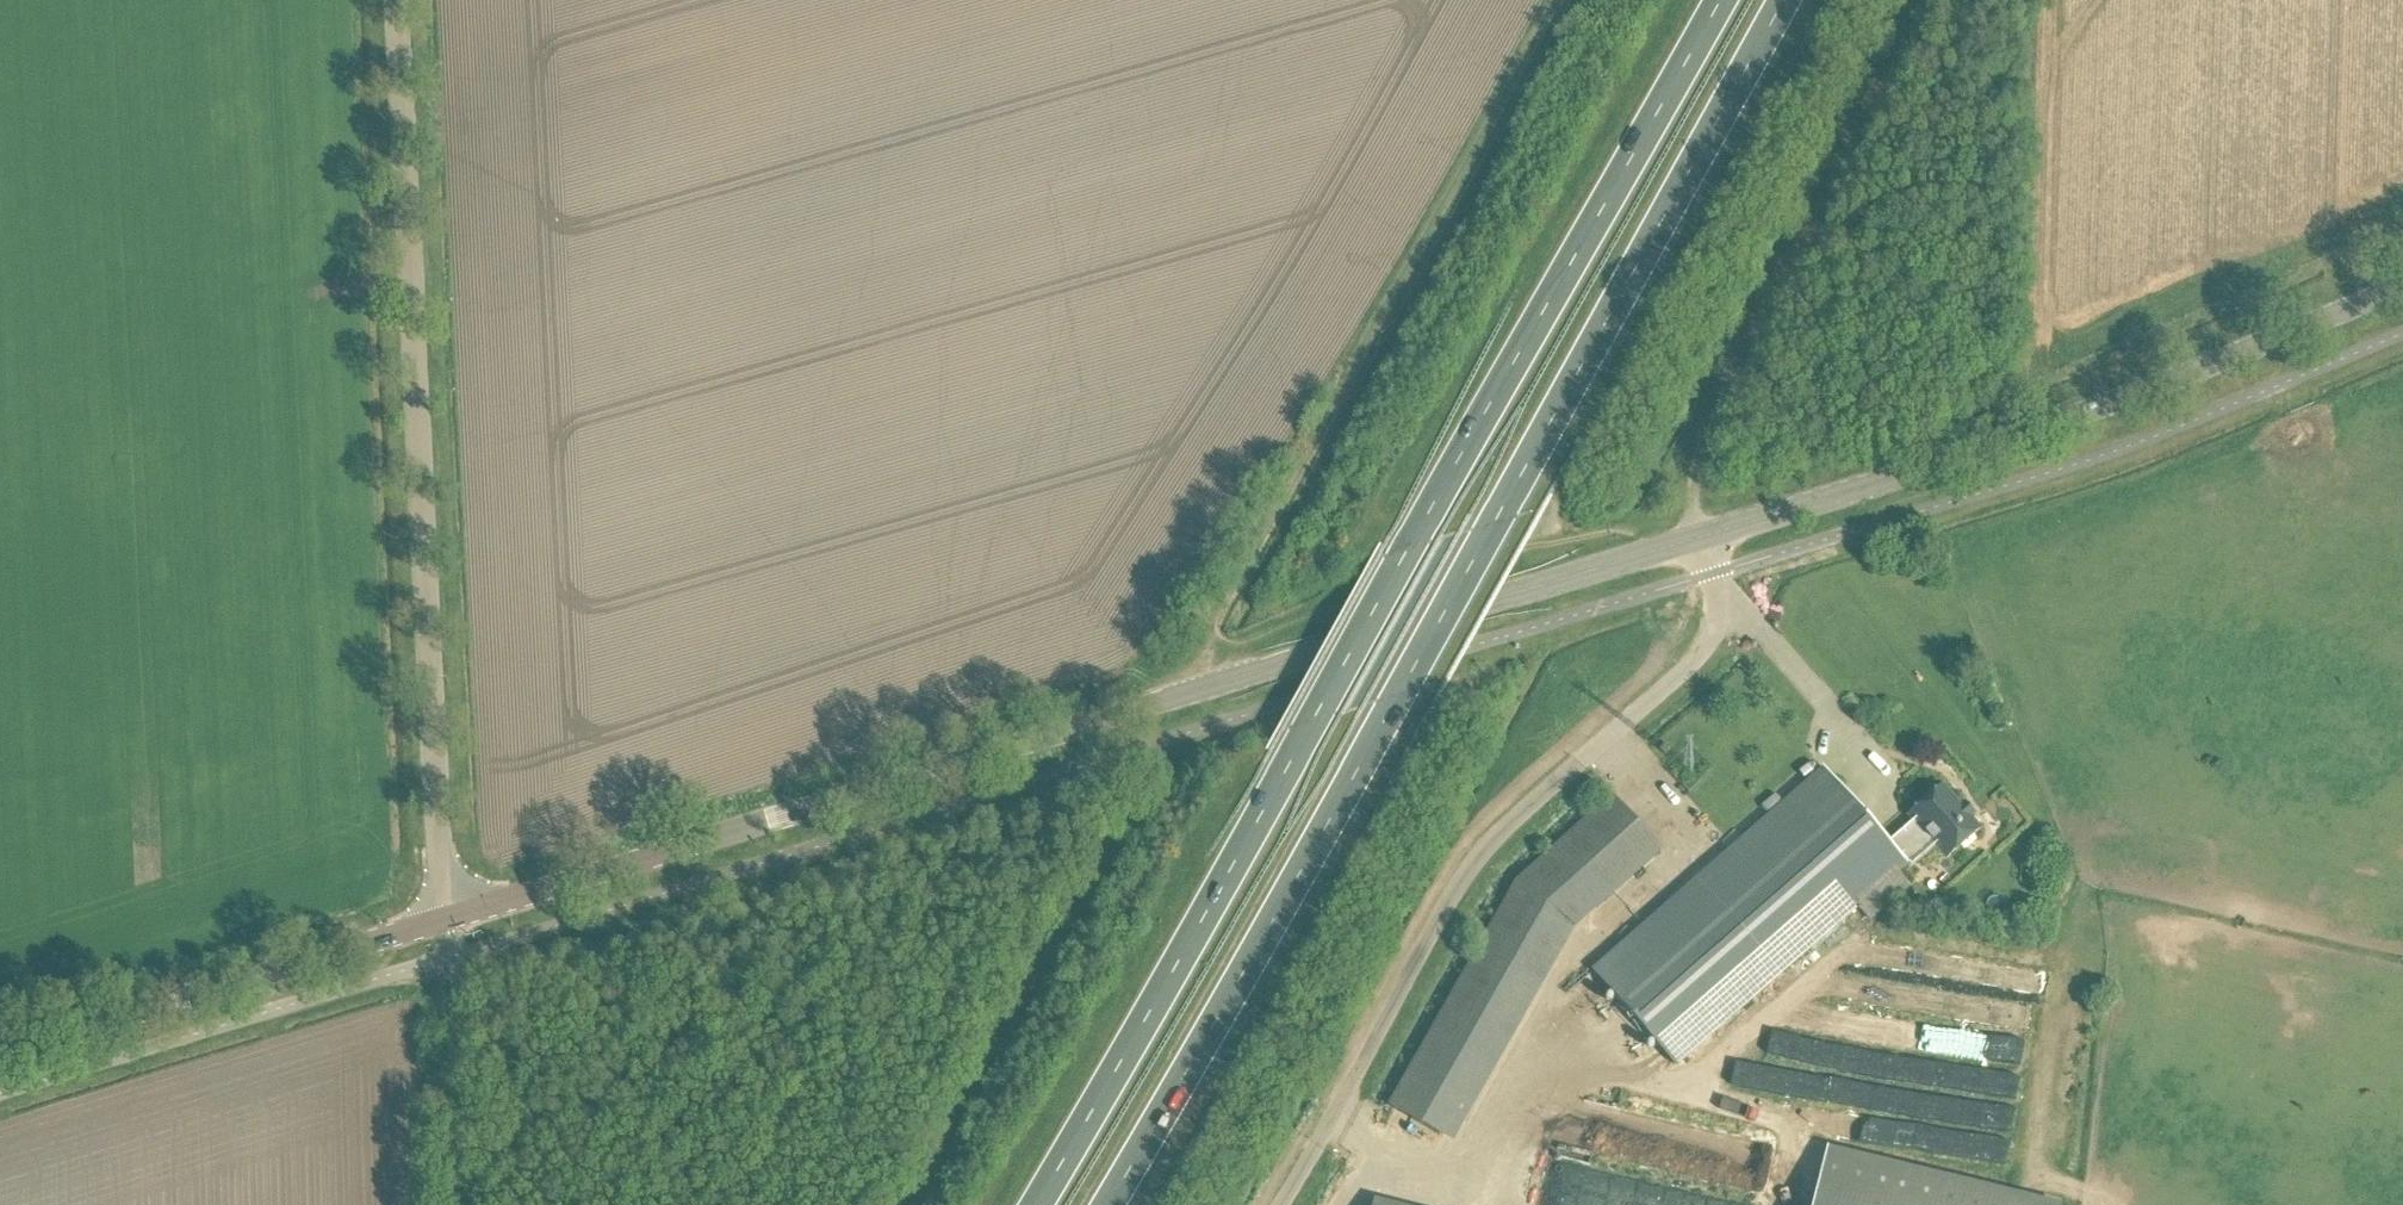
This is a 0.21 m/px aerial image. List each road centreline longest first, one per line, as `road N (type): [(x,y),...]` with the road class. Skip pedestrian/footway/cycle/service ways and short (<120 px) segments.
road 1 (trunk): [(1720,0),(1037,1204)]
road 2 (trunk): [(1108,1204),(1224,1015),(1787,0)]
road 3 (tertiary): [(1701,542),(448,925)]
road 4 (tertiary): [(448,925),(400,0)]
road 5 (unclassified): [(1280,1204),(1472,864),(1714,645),(1724,606),(1701,542)]
road 6 (tertiary): [(1701,542),(2098,412),(2402,285)]
road 7 (track): [(1701,542),(1694,505),(1710,413),(1927,0)]
road 8 (tertiary): [(0,1056),(448,925)]
road 9 (track): [(453,957),(463,1204)]

